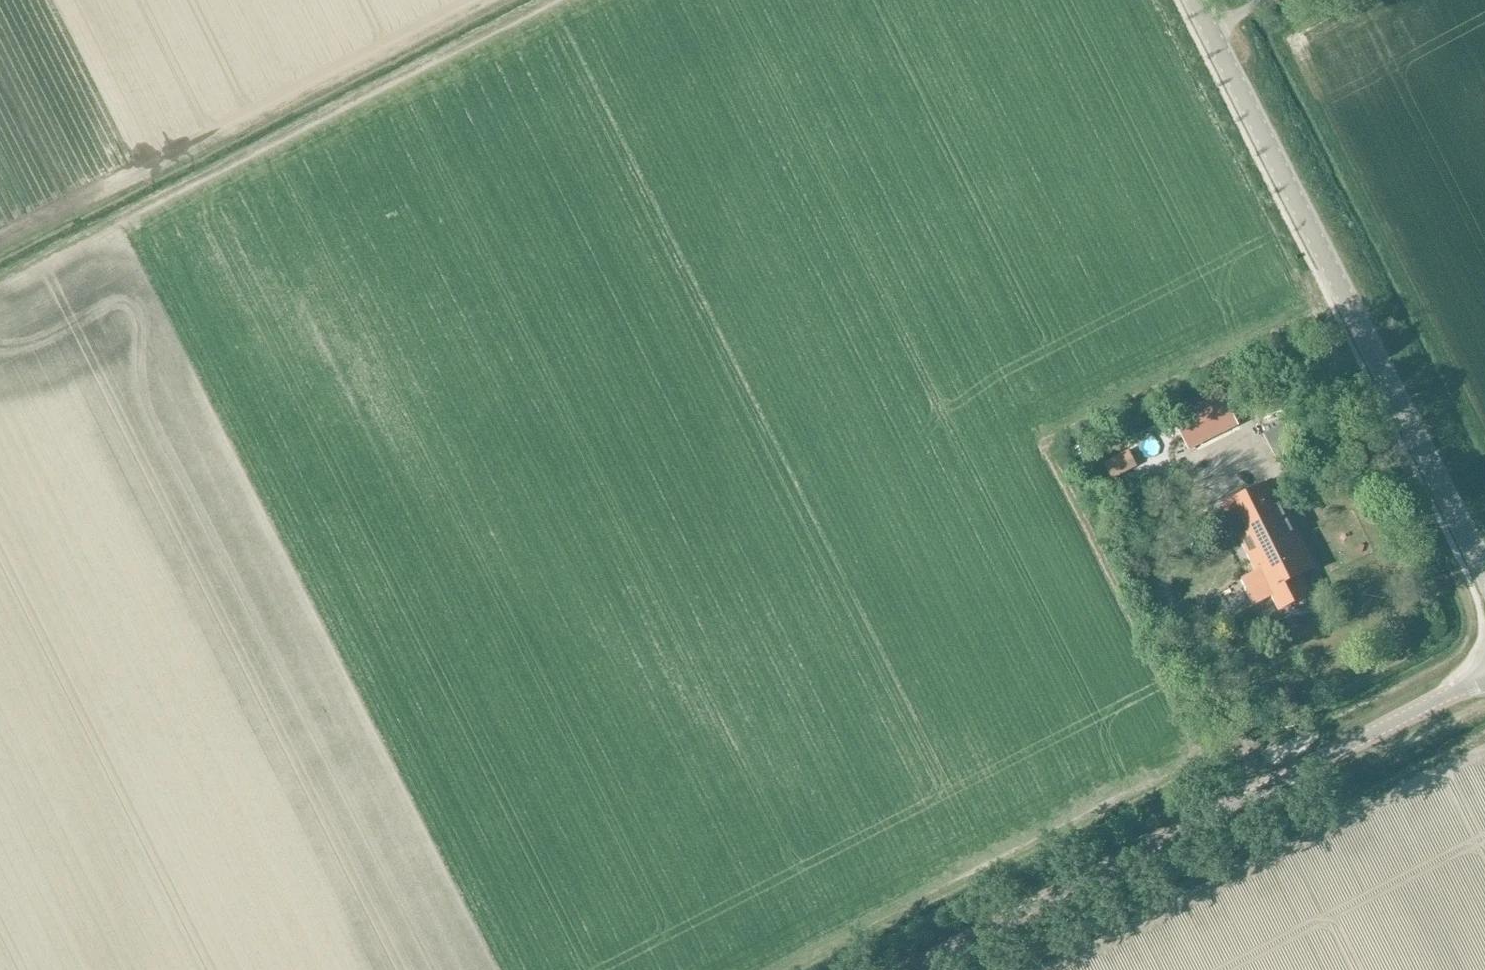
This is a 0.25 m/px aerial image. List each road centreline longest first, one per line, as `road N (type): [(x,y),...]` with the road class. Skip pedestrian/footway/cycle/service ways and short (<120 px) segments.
road 1 (tertiary): [(908,969),(1484,676)]
road 2 (unclassified): [(1484,574),(1194,0)]

